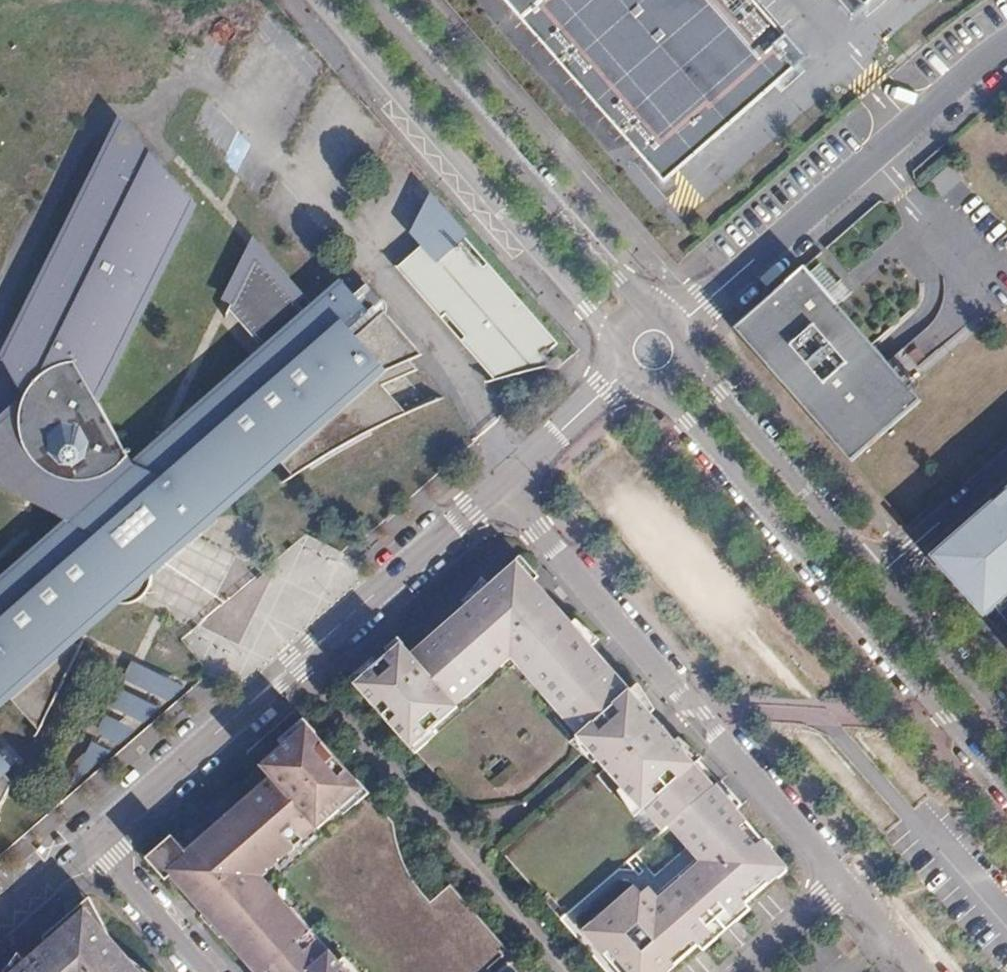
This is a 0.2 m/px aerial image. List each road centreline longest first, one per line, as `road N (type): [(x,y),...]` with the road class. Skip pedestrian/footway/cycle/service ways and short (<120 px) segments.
road 1 (residential): [(99,839),(501,487)]
road 2 (residential): [(662,385),(1006,786)]
road 3 (residential): [(847,886),(501,487)]
road 4 (residential): [(317,0),(620,346)]
road 5 (residential): [(681,328),(1006,47)]
road 6 (residential): [(649,316),(373,0)]
road 7 (residential): [(877,575),(689,359)]
road 8 (residential): [(1006,717),(877,575)]
road 9 (residential): [(99,839),(211,971)]
road 10 (unclassified): [(1006,463),(877,575)]
road 11 (residential): [(501,487),(627,372)]
road 12 (residential): [(746,971),(847,886)]
road 13 (residential): [(0,924),(99,839)]

